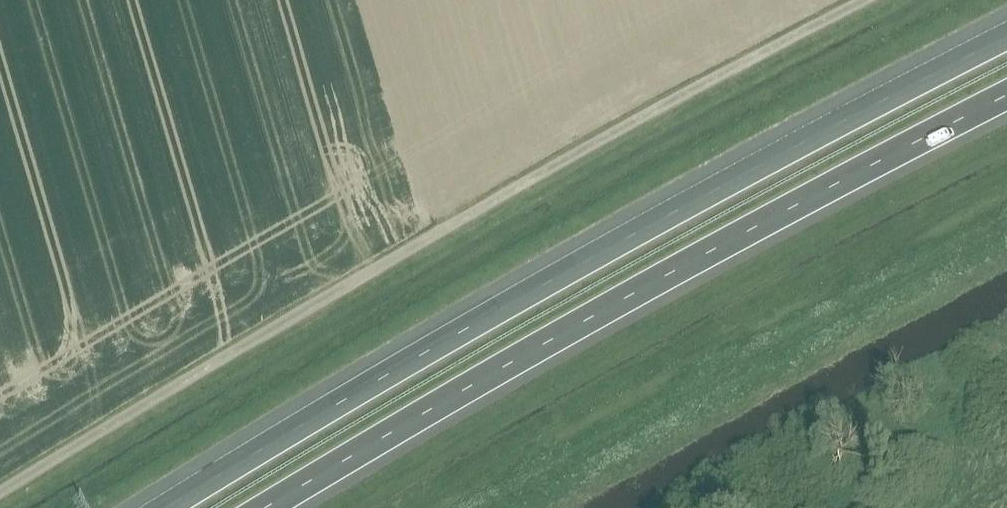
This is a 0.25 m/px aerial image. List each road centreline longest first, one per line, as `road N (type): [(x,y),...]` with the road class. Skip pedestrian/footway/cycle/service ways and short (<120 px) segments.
road 1 (unclassified): [(0,494),(453,222),(863,0)]
road 2 (motorway): [(1006,38),(597,255),(168,507)]
road 3 (motorway): [(267,507),(646,287),(1006,96)]

